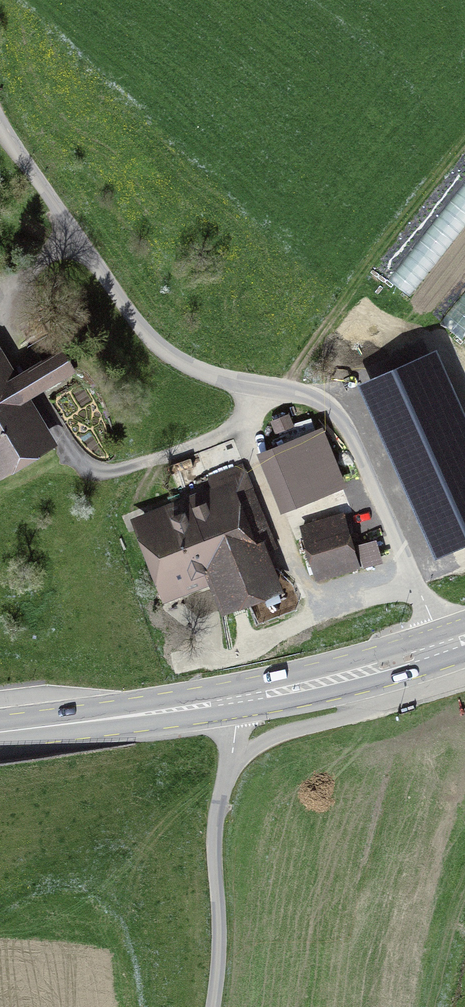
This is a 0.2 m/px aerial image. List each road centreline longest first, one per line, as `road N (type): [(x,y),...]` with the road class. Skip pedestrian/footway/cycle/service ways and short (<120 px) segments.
road 1 (track): [(442,648),(340,417),(314,398),(230,380),(165,352),(130,314),(0,113)]
road 2 (primary): [(0,732),(233,700),(335,680),(464,639)]
road 3 (track): [(275,389),(250,415),(192,447),(100,470),(65,442),(0,331)]
road 4 (track): [(275,389),(464,146)]
road 5 (track): [(233,700),(216,831),(223,927),(215,1006)]
road 6 (track): [(415,580),(341,597),(313,590),(290,560),(237,423)]
road 7 (track): [(230,758),(289,730),(464,679)]

